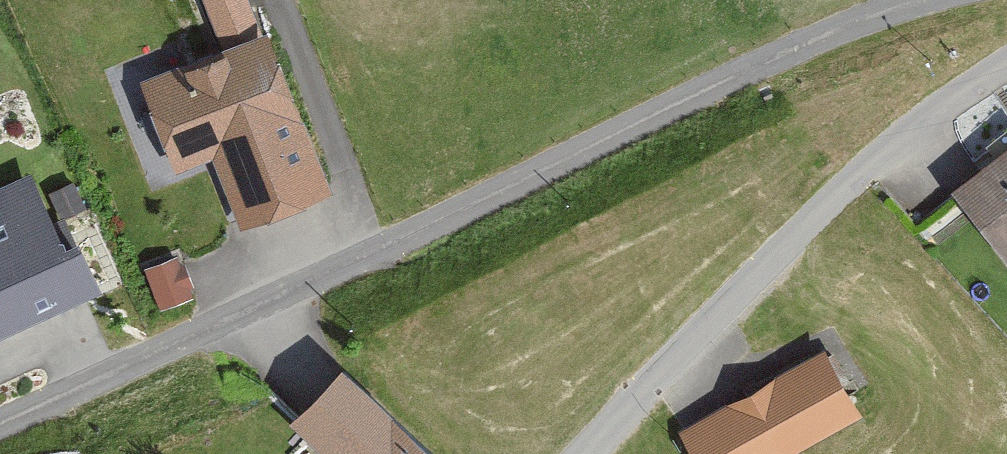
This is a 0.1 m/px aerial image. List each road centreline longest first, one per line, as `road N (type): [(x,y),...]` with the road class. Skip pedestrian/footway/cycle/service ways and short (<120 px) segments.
road 1 (residential): [(903,0),(0,410)]
road 2 (unclassified): [(1006,52),(942,96),(765,252),(577,453)]

